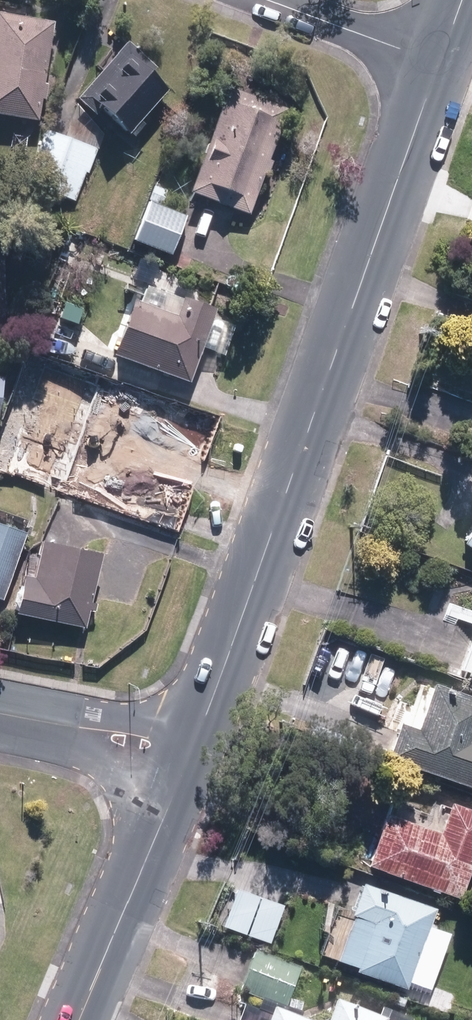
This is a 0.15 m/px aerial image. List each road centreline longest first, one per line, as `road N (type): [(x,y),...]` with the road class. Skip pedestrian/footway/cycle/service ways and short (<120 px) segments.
road 1 (secondary): [(440,64),(189,762)]
road 2 (secondary): [(189,762),(80,1019)]
road 3 (residential): [(189,762),(129,740),(0,716)]
road 4 (residential): [(440,64),(275,0)]

